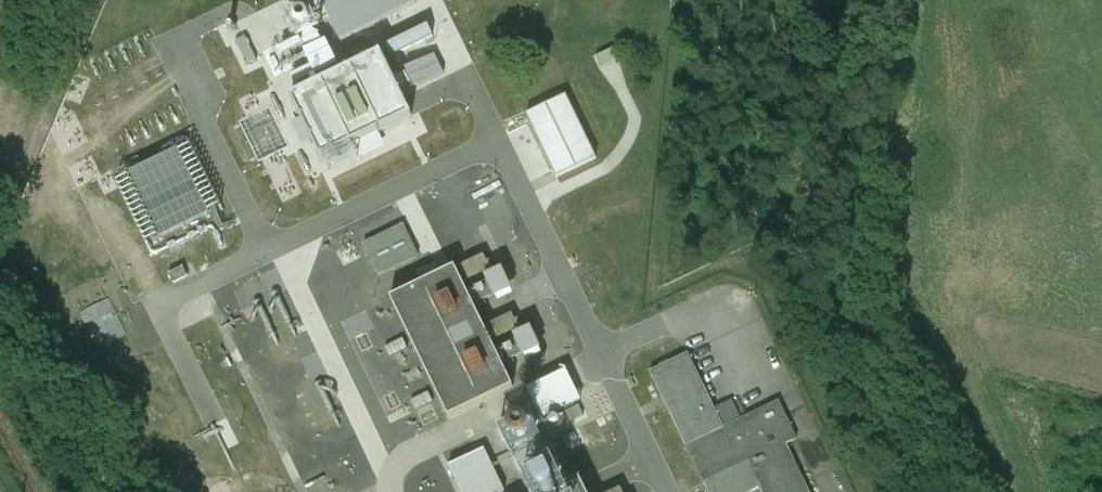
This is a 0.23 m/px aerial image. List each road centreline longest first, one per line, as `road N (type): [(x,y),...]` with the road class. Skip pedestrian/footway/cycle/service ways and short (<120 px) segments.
road 1 (track): [(0,288),(94,491)]

